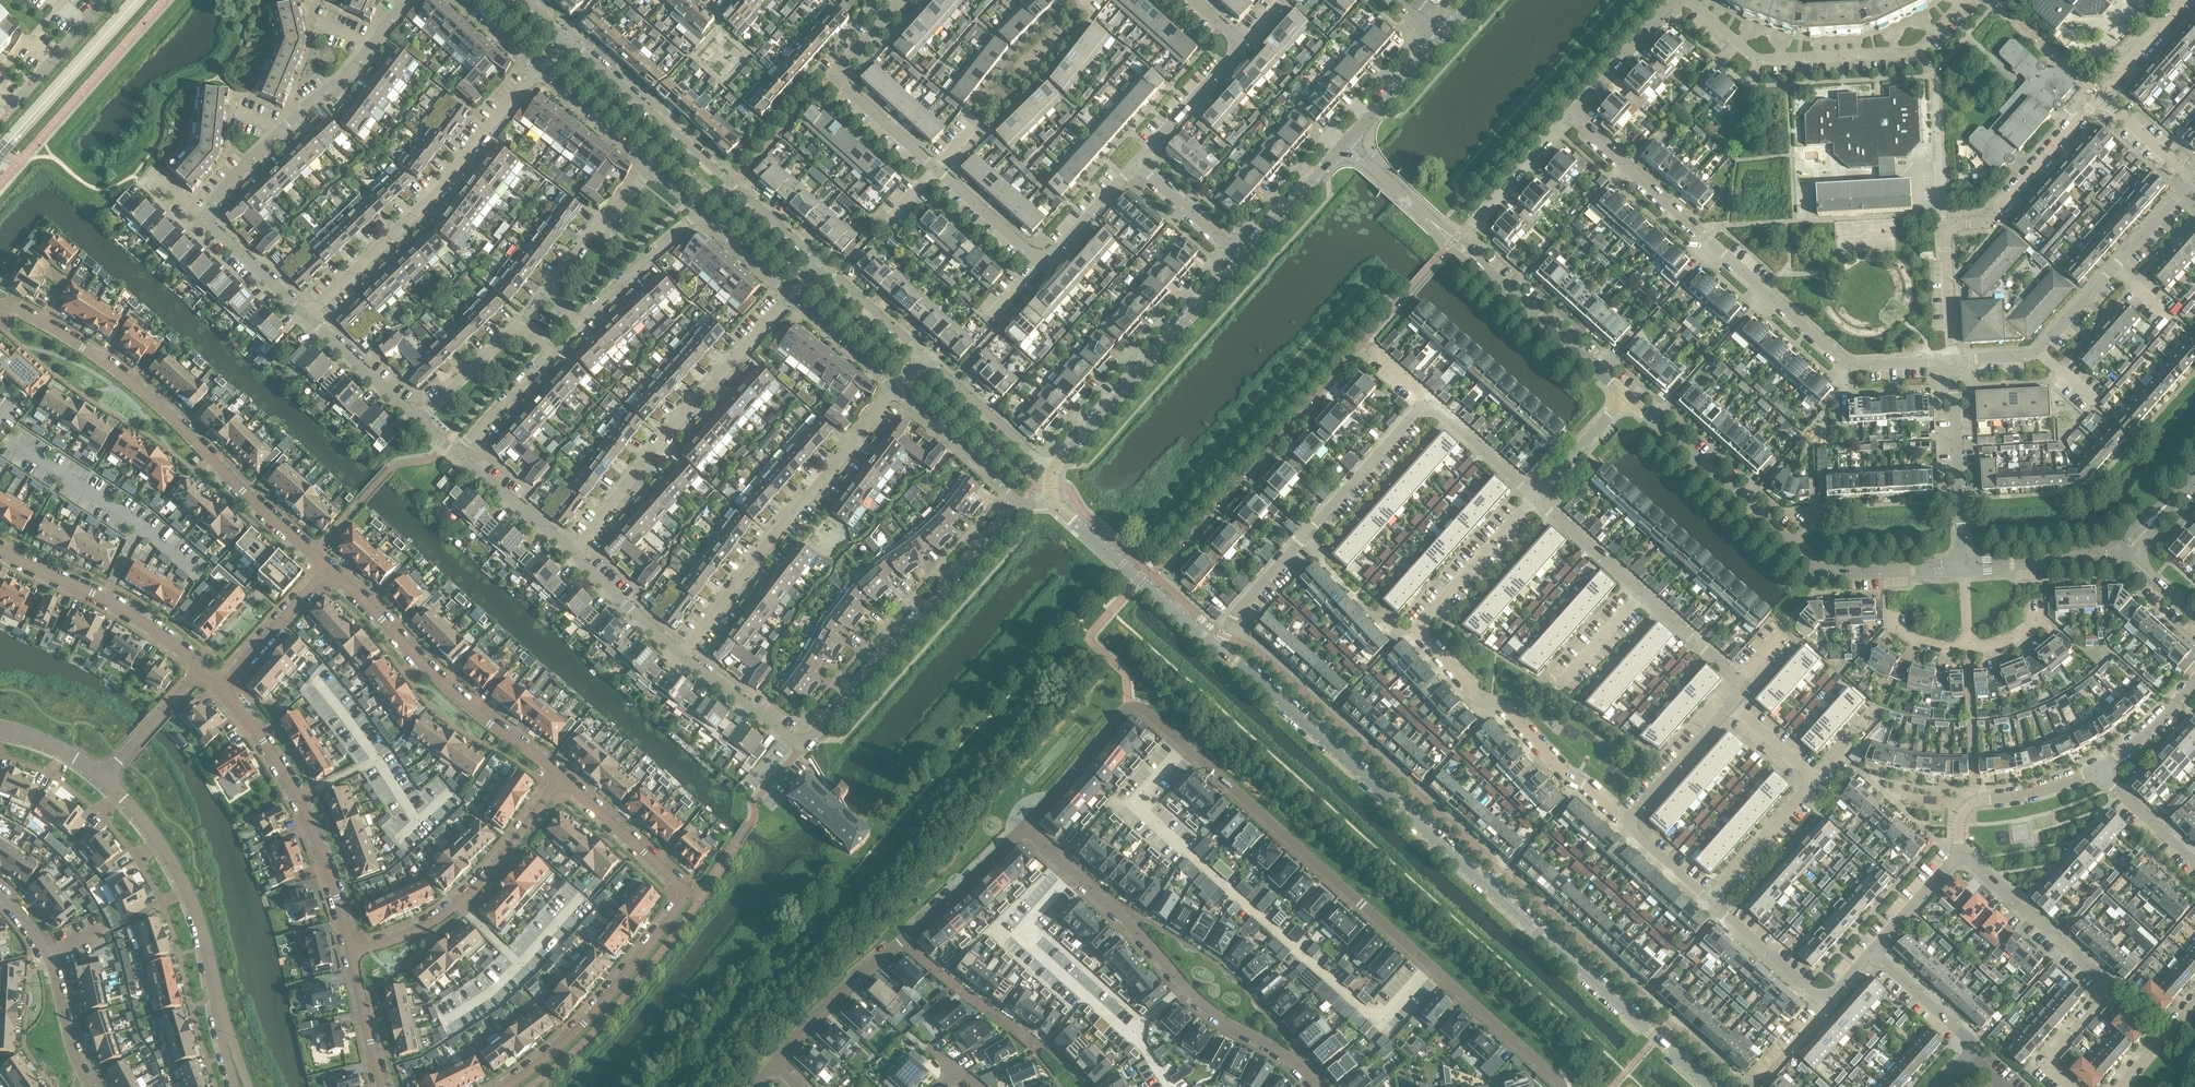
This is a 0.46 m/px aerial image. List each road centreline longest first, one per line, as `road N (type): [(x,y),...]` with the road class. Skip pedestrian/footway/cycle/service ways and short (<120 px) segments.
road 1 (tertiary): [(1712,1086),(1211,644)]
road 2 (residential): [(903,0),(842,65),(841,79),(1031,255),(1058,252),(1136,165)]
road 3 (residential): [(1569,114),(1850,363),(1955,360)]
road 4 (residential): [(1429,964),(1380,1020),(1319,971),(1133,802),(1184,746)]
road 5 (residential): [(1625,823),(1422,630),(1424,618),(1537,495)]
road 6 (residential): [(507,1086),(583,1023),(682,899),(679,884),(560,776)]
road 7 (residential): [(326,569),(141,390),(59,334),(0,309)]
road 8 (residential): [(1965,567),(1831,572),(1623,393)]
road 9 (residential): [(1623,393),(1348,145)]
road 10 (residential): [(652,172),(552,286),(552,300),(571,319),(583,320),(699,214)]
road 11 (residential): [(1955,360),(1946,223),(1989,221),(2099,96)]
road 12 (residential): [(772,1063),(846,984),(1023,827)]
road 13 (residential): [(2070,1086),(2042,1063),(2112,984),(1962,850)]
road 14 (residential): [(307,318),(432,198),(542,72)]
road 15 (residential): [(684,656),(895,390)]
road 16 (residential): [(575,557),(665,437),(790,297)]
road 17 (residential): [(821,265),(569,41)]
road 18 (residential): [(1184,746),(1429,964)]
road 19 (residential): [(1020,505),(801,744)]
road 20 (residential): [(1211,644),(1427,406)]
road 21 (residential): [(1690,0),(1758,58),(1919,49),(1964,0)]
road 22 (residential): [(560,776),(456,696),(326,569)]
road 23 (residential): [(458,456),(542,359),(537,341),(513,330),(418,421)]
road 24 (residential): [(199,218),(235,175),(348,77),(408,0)]
road 25 (residential): [(222,688),(298,796),(352,951)]
road 26 (residential): [(102,779),(176,871),(202,930),(224,1031)]
road 27 (residential): [(560,776),(491,873),(459,903),(406,935),(352,951)]
road 28 (tertiary): [(1057,467),(1241,258)]
road 29 (residential): [(0,548),(137,615),(201,669)]
road 30 (residential): [(1074,874),(1020,935),(1133,1036)]
road 31 (residential): [(1023,827),(1124,710),(1139,708),(1184,746)]
road 32 (residential): [(1136,165),(1235,51),(1230,32),(1195,0)]
road 33 (residential): [(0,896),(47,957),(73,1057),(90,1086)]
road 34 (tertiary): [(1211,644),(1056,500)]
road 35 (residential): [(1965,567),(1955,360)]
road 36 (residential): [(1939,1086),(1972,1041),(1873,949)]
road 37 (residential): [(1962,850),(1962,817),(1974,802),(2030,793),(2100,766)]
road 38 (residential): [(1429,964),(1562,1086)]
road 39 (residential): [(1057,467),(1034,458),(925,358)]
road 40 (residential): [(895,390),(1020,505)]
road 41 (residential): [(1184,986),(1227,1023),(1279,1050),(1318,1086)]
road 42 (residential): [(1708,900),(1814,778)]
road 43 (residential): [(1625,823),(1733,704)]
road 44 (residential): [(1733,704),(1740,678),(1641,590)]
road 45 (residential): [(326,569),(222,688)]
road 46 (residential): [(2122,552),(1965,567)]
road 47 (residential): [(1074,874),(1184,986)]
road 48 (tertiary): [(1241,258),(1348,145)]
road 49 (residential): [(575,557),(458,456)]
road 50 (residential): [(1671,0),(1569,114)]
road 51 (residential): [(418,421),(307,318)]
road 52 (residential): [(1569,114),(1468,225)]
road 53 (residential): [(1822,996),(1708,900)]
road 54 (residential): [(542,72),(652,172)]
road 55 (residential): [(201,669),(102,779)]
road 56 (residential): [(684,656),(575,557)]
road 57 (residential): [(307,318),(199,218)]
road 58 (residential): [(801,744),(684,656)]
road 59 (tertiary): [(1348,145),(1440,36)]
road 60 (residential): [(1427,406),(1537,495)]
road 61 (residential): [(1641,590),(1537,495)]
road 62 (residential): [(790,297),(895,390)]
road 63 (residential): [(1241,258),(1136,165)]
road 64 (unclassified): [(16,105),(109,0)]
road 65 (residential): [(925,358),(821,265)]
road 66 (residential): [(352,951),(383,1086)]
road 67 (residential): [(1537,495),(1623,393)]
road 68 (residential): [(2194,859),(2111,786),(2100,766)]
road 69 (residential): [(1873,949),(1962,850)]
road 70 (residential): [(2099,96),(2188,0)]
road 71 (residential): [(2100,766),(2194,682)]
road 72 (residential): [(2194,178),(2099,96)]
road 73 (residential): [(1560,684),(1641,590)]
road 74 (residential): [(699,214),(790,297)]
road 75 (residential): [(2115,269),(2194,178)]

